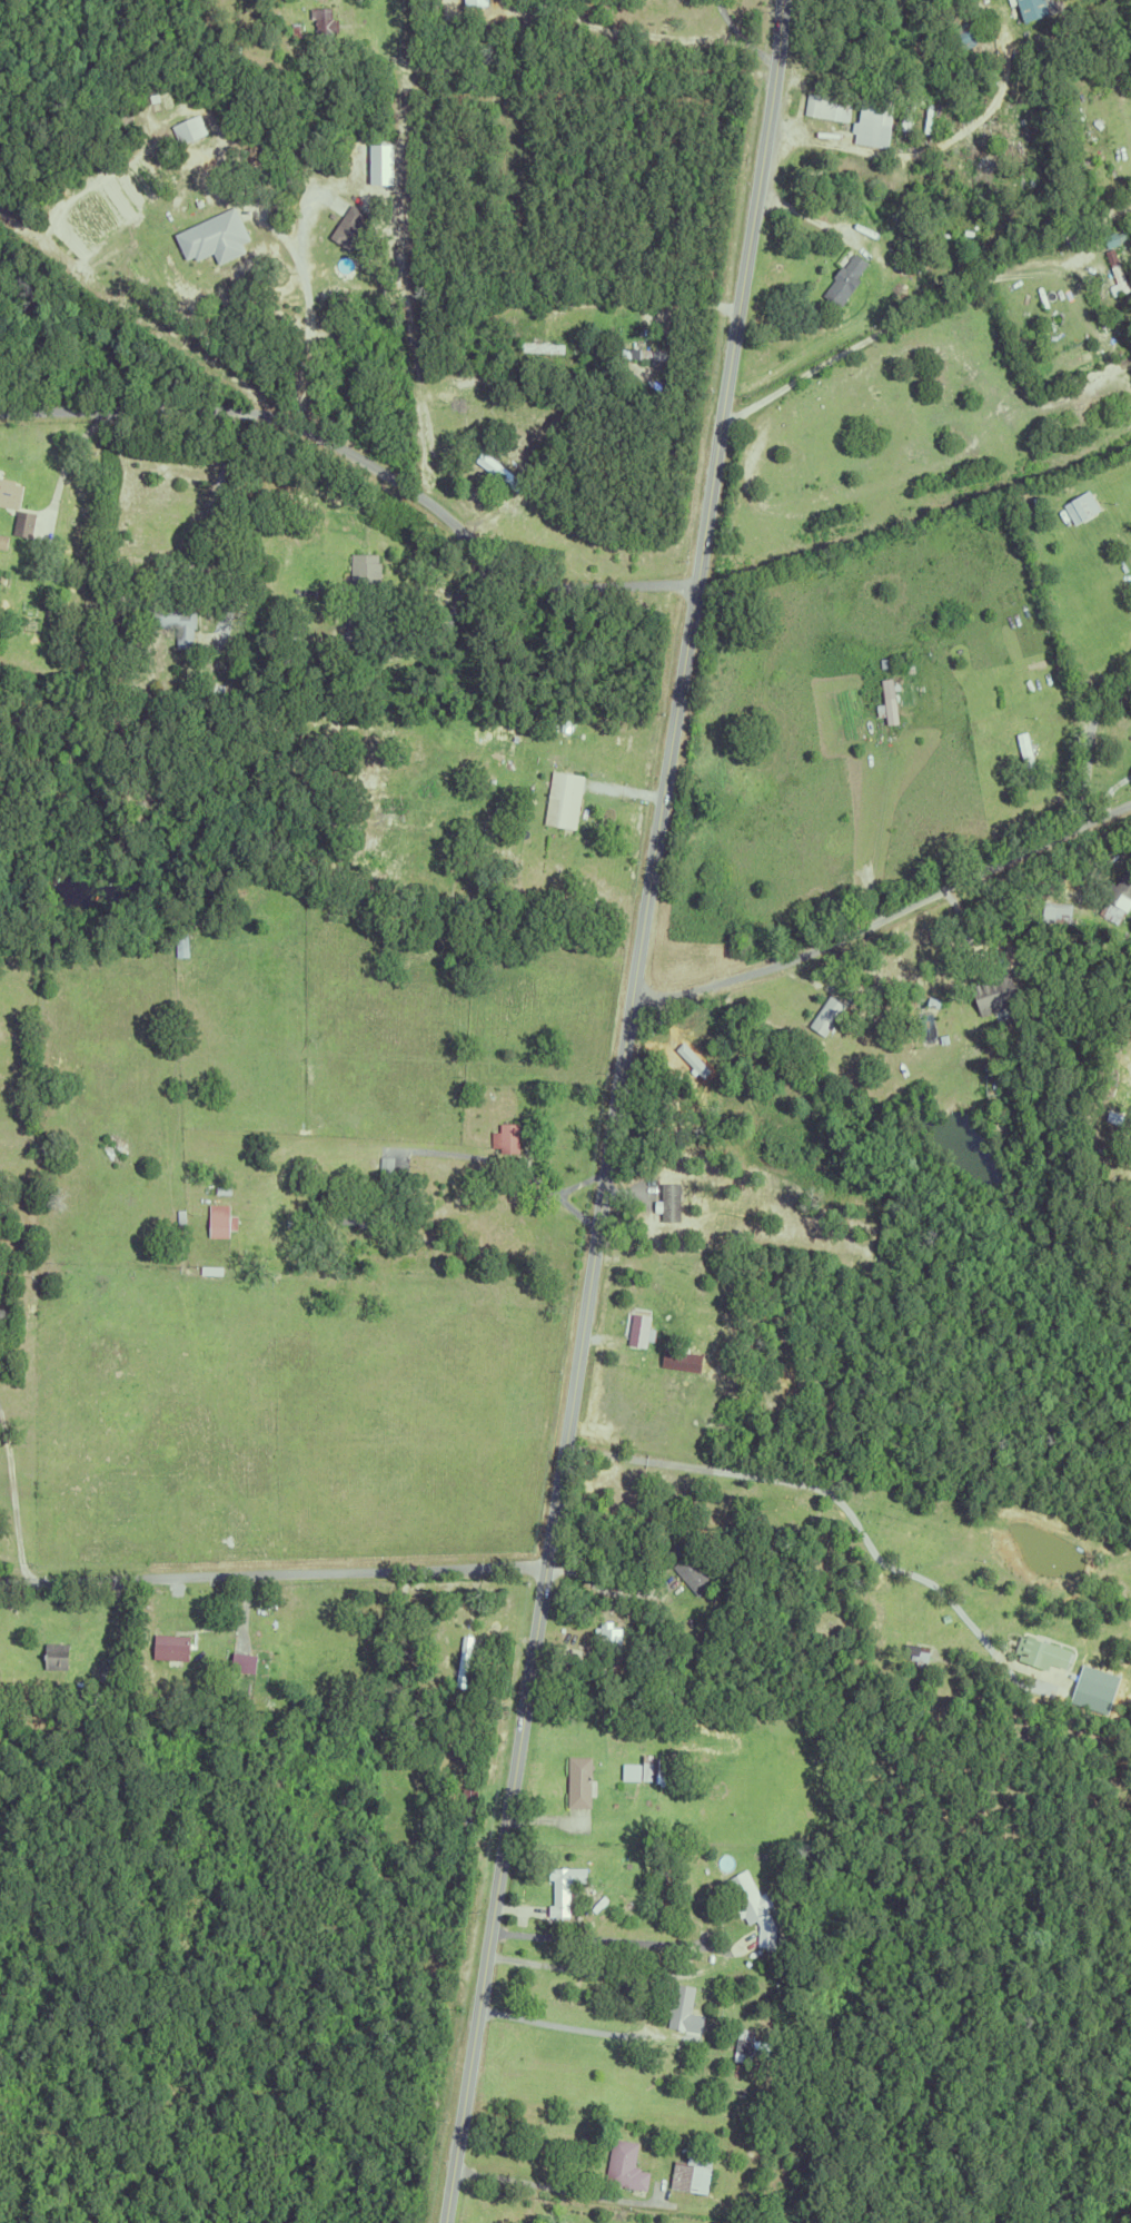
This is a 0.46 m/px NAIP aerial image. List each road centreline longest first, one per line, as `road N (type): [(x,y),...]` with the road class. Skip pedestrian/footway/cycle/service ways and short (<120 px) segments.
road 1 (secondary): [(447,2222),(761,182),(782,0)]
road 2 (residential): [(696,586),(552,589),(514,577),(385,475),(310,433),(256,414),(206,407),(0,412)]
road 3 (residential): [(547,1570),(0,1585)]
road 4 (residential): [(631,1009),(831,947),(1130,808)]
road 5 (residential): [(1081,831),(1095,723),(1130,690)]

